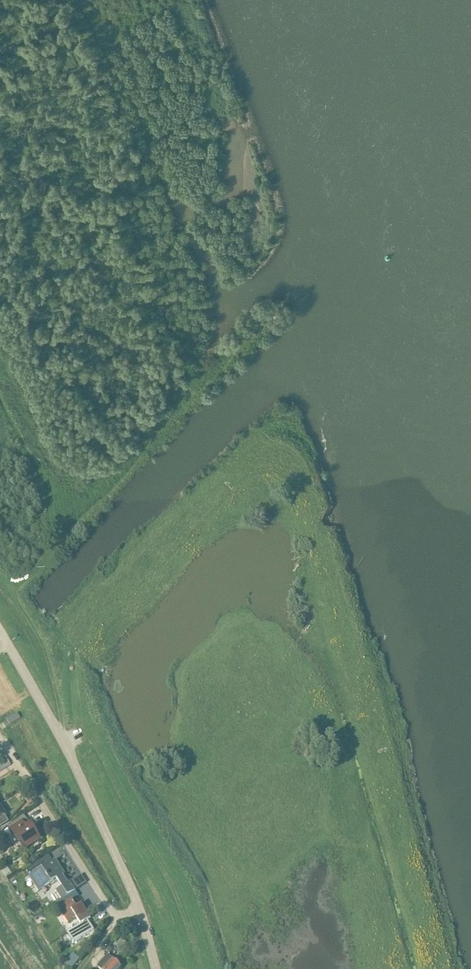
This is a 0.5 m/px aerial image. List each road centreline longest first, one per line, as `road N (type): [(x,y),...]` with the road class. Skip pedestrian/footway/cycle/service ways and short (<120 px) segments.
road 1 (residential): [(138,912),(110,911),(0,743)]
road 2 (unclassified): [(138,912),(61,739)]
road 3 (track): [(61,739),(47,654),(8,589)]

